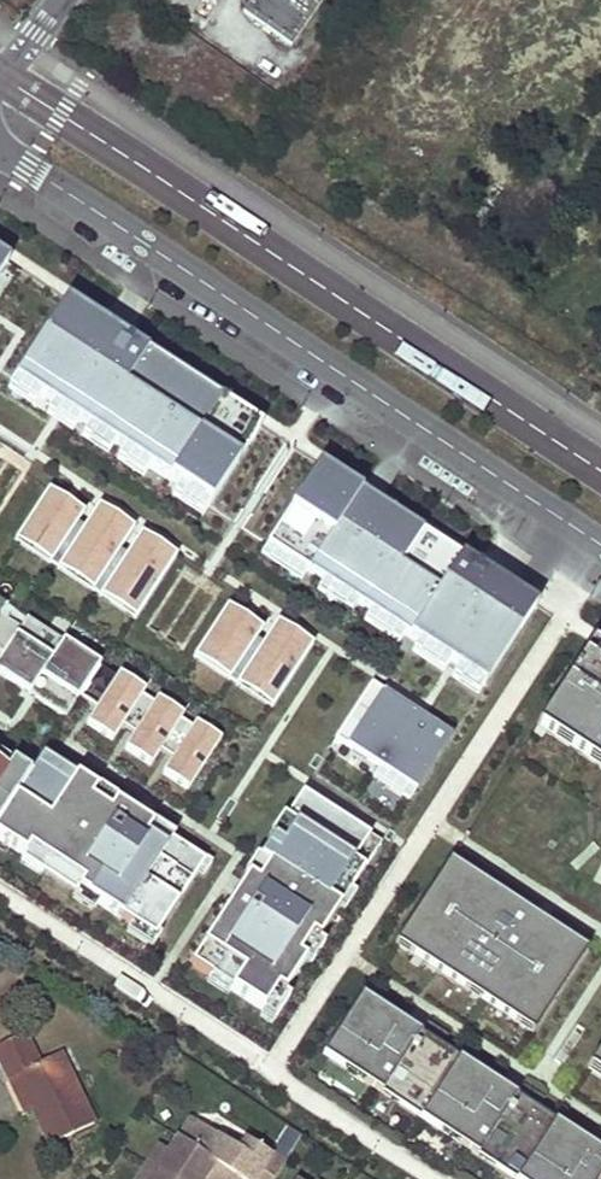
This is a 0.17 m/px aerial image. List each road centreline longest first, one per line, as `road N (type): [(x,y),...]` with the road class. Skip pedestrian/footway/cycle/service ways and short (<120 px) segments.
road 1 (residential): [(0,150),(600,543)]

